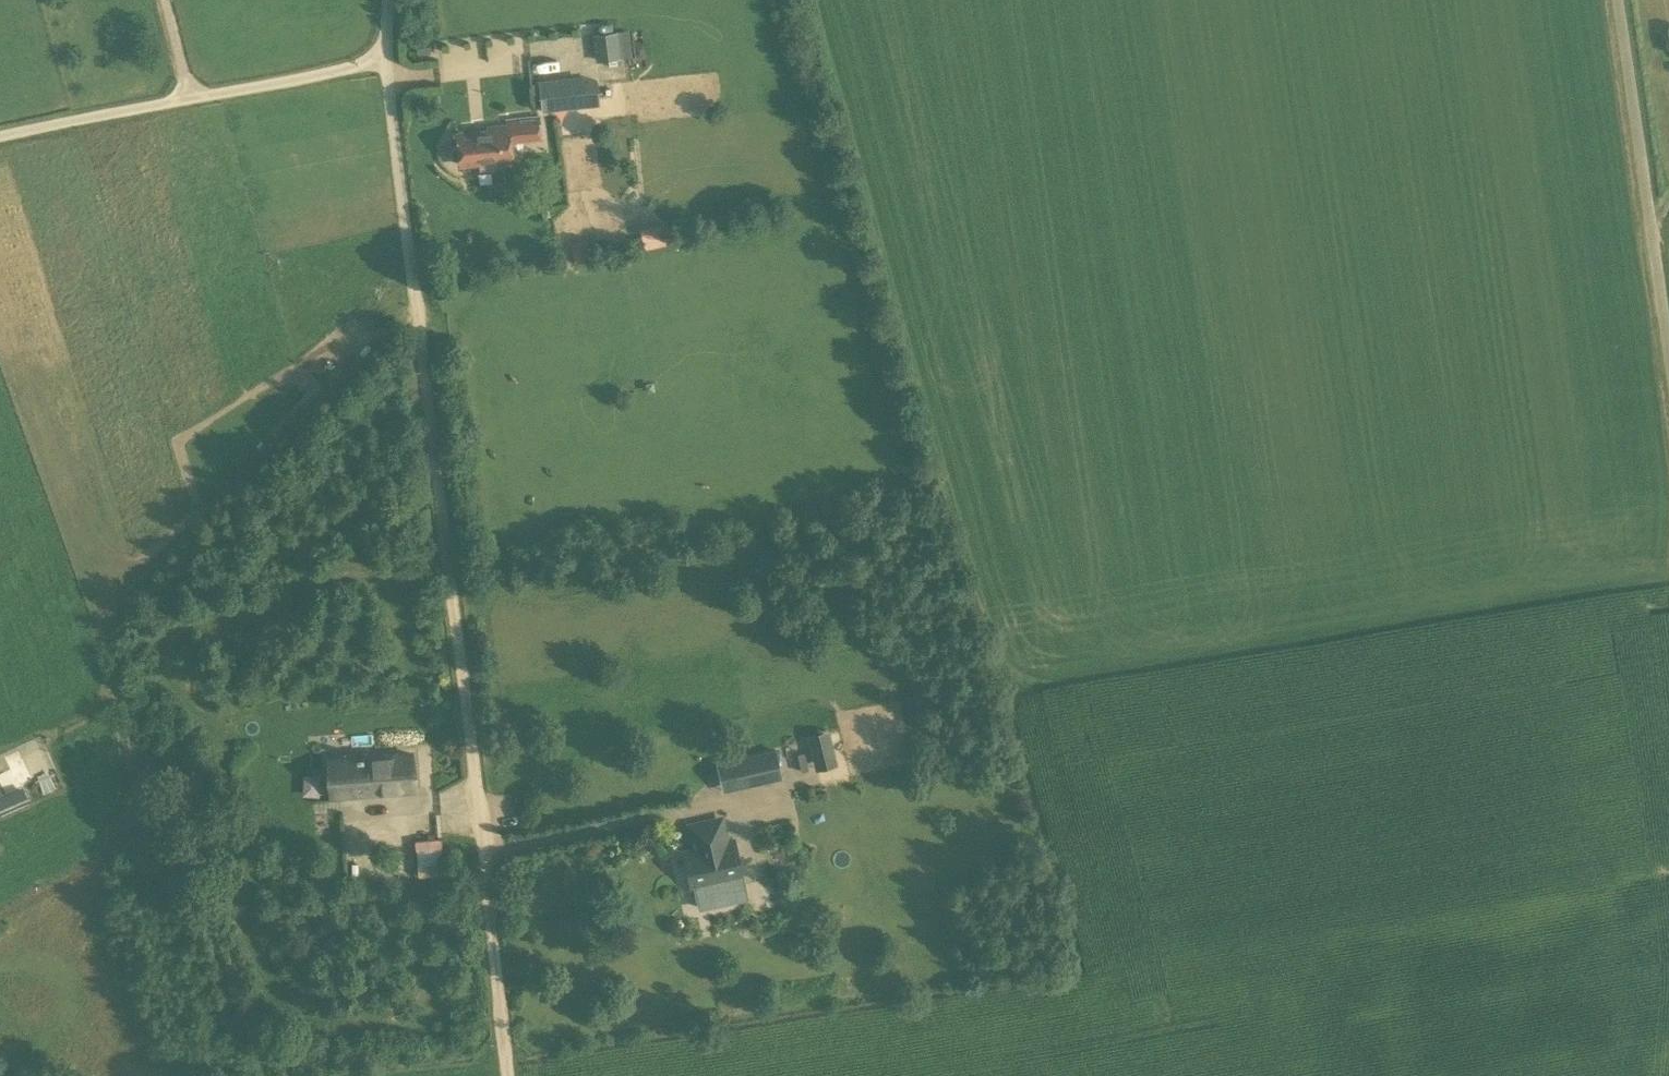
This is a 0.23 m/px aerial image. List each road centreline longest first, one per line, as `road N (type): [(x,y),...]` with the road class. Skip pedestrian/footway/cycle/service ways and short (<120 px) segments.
road 1 (track): [(505,1075),(400,198)]
road 2 (track): [(0,136),(386,60)]
road 3 (unclassified): [(1668,348),(1617,0)]
road 4 (unclassified): [(400,198),(386,60),(389,0)]

